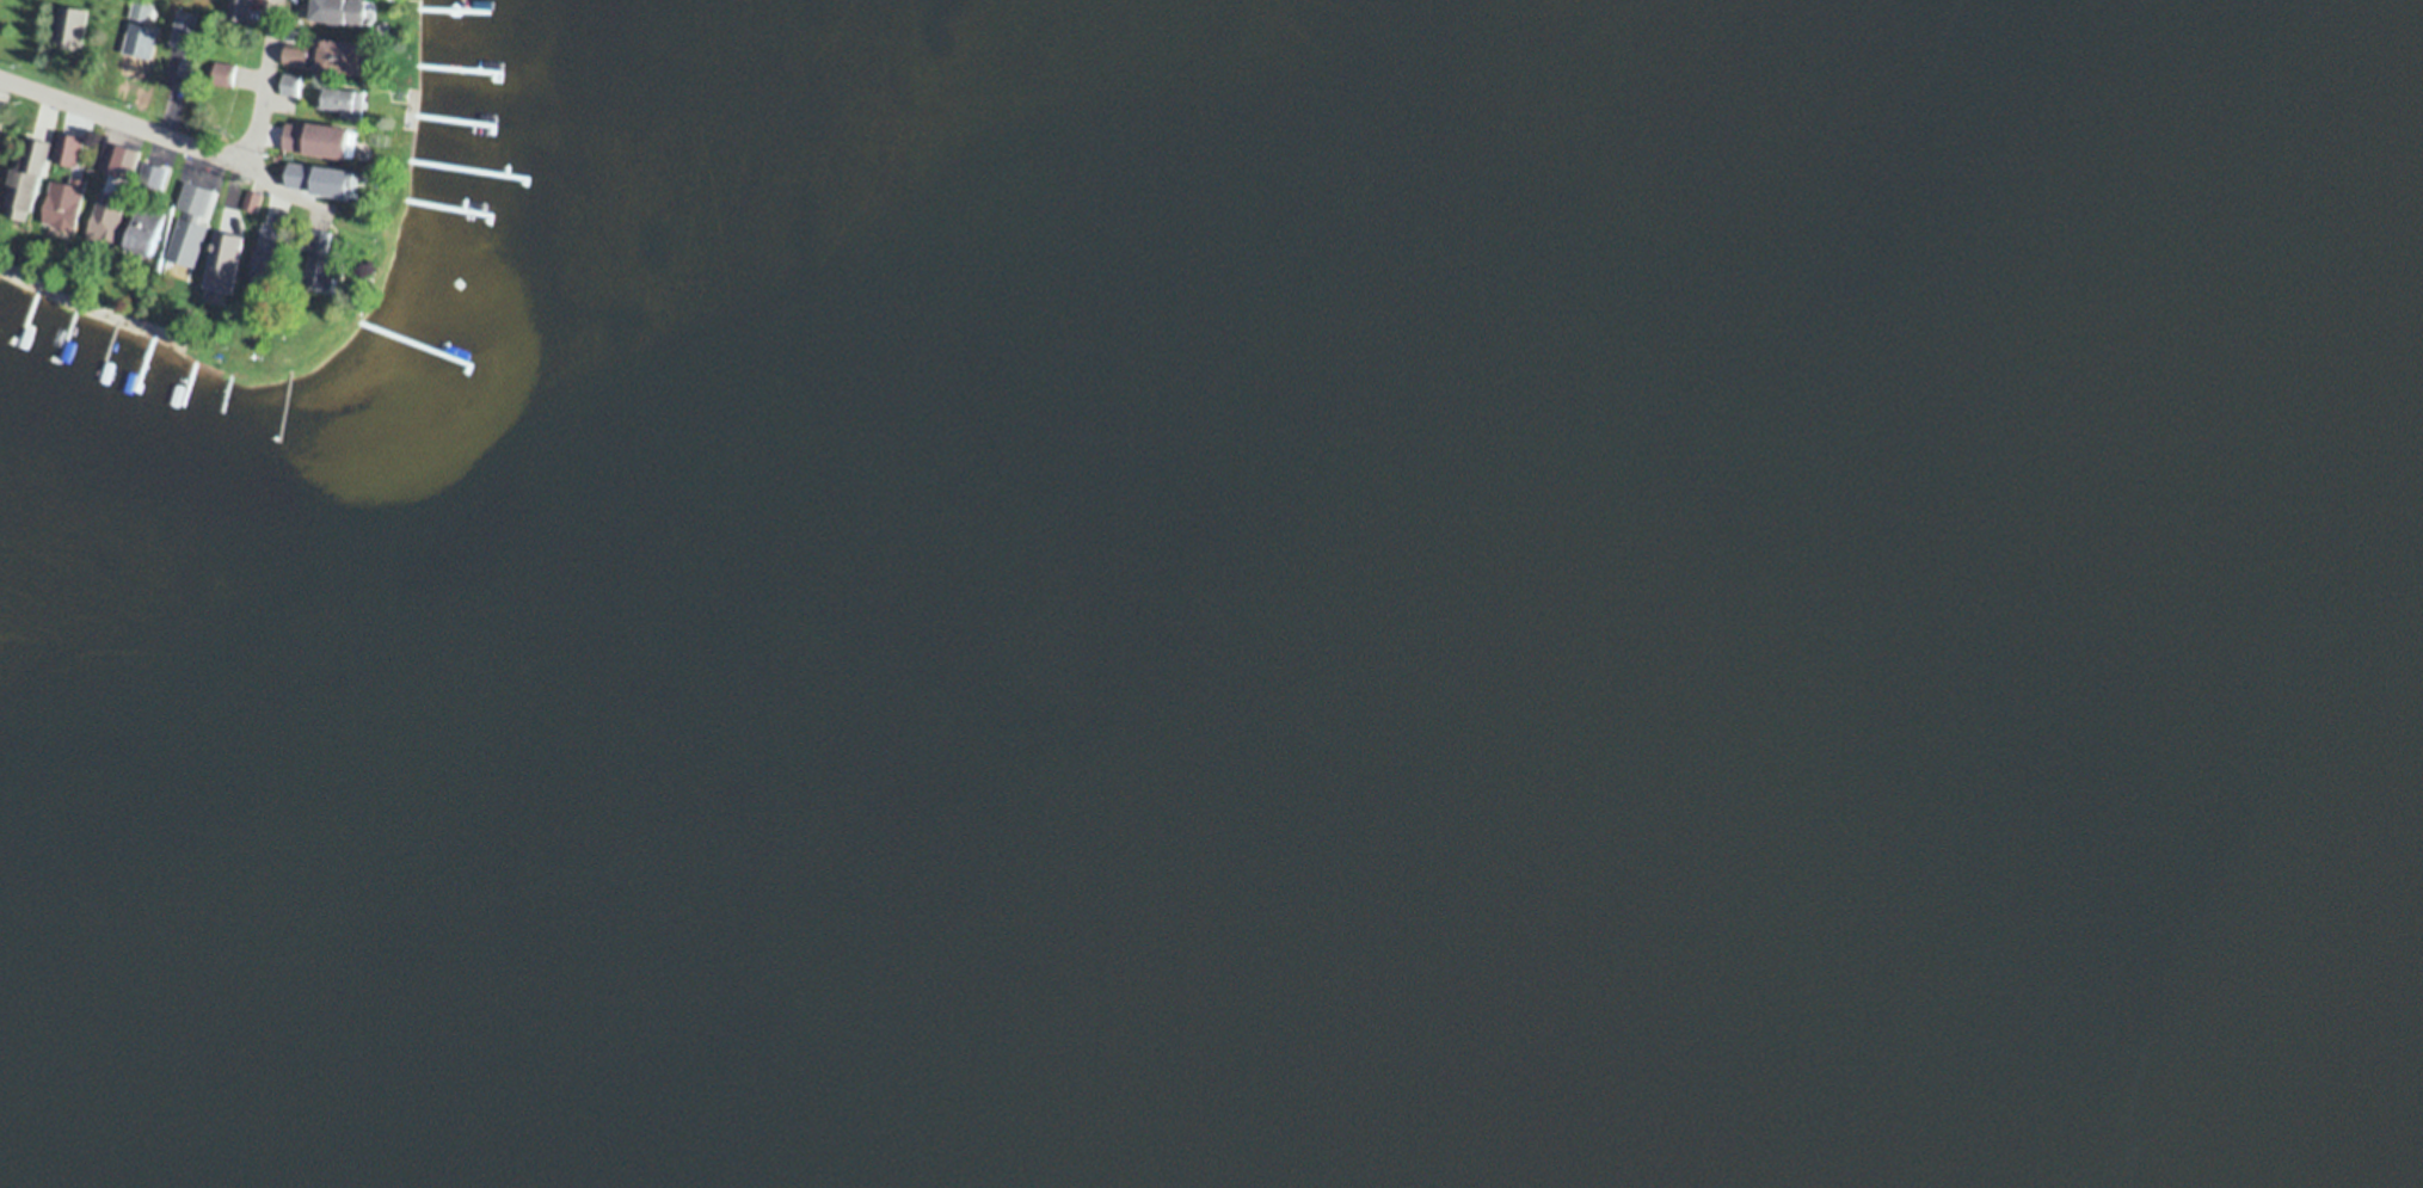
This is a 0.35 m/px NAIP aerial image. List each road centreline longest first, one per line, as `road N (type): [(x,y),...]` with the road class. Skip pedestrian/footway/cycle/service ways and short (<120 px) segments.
road 1 (residential): [(0,76),(214,156),(236,158)]
road 2 (residential): [(236,158),(253,144),(273,0)]

